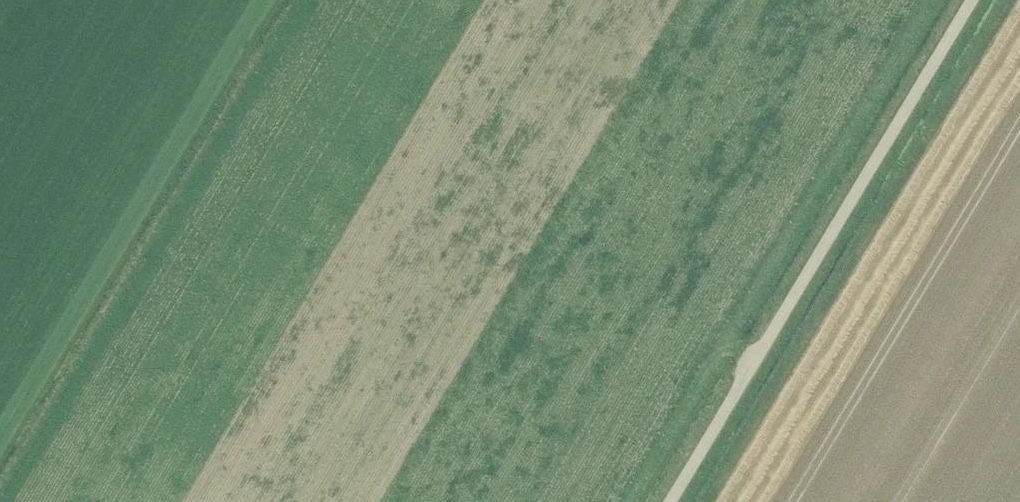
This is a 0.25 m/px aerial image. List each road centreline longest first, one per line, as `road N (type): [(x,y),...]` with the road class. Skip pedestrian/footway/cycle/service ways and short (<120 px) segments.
road 1 (unclassified): [(665,501),(966,0)]

